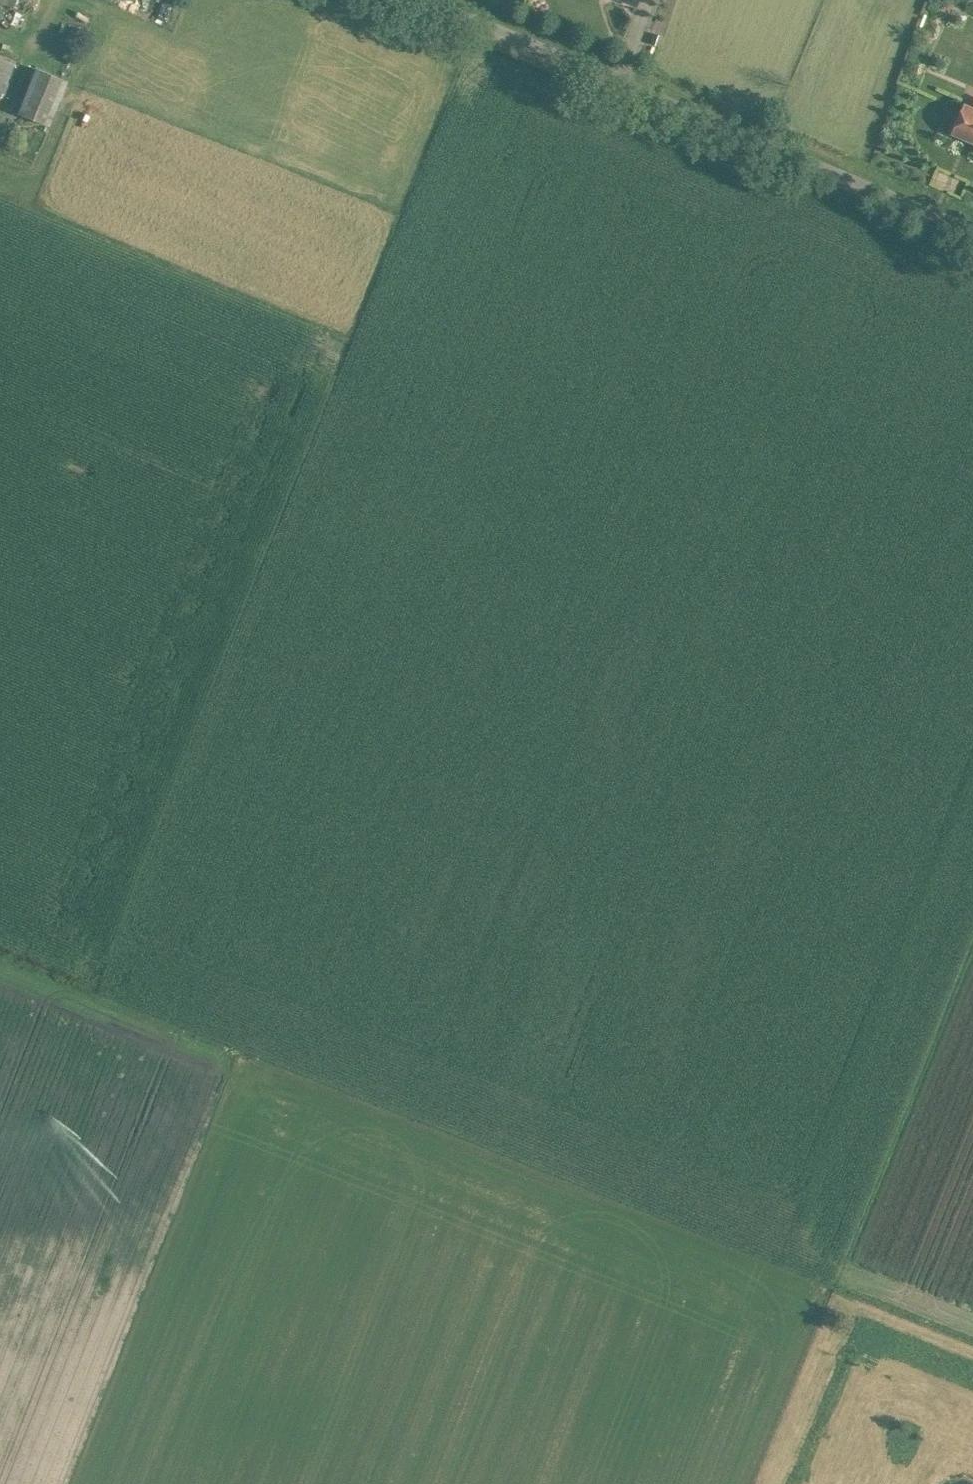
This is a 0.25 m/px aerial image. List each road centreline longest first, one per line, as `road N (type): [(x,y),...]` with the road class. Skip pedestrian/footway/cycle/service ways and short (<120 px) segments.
road 1 (unclassified): [(972,230),(424,0)]
road 2 (track): [(914,0),(857,180)]

